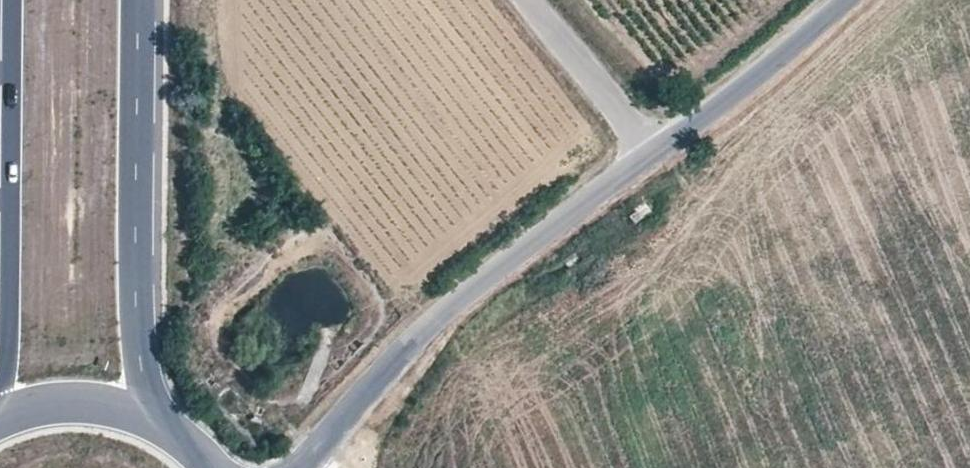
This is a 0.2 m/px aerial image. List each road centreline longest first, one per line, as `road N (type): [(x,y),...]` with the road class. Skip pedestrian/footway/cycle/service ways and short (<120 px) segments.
road 1 (unclassified): [(300,467),(411,341),(652,152)]
road 2 (primary): [(160,425),(137,338),(137,0)]
road 3 (primary): [(11,0),(0,396)]
road 4 (unclassified): [(652,152),(757,79),(847,0)]
road 5 (unclassified): [(522,0),(652,152)]
road 6 (primary): [(160,425),(94,403),(59,402),(0,417)]

